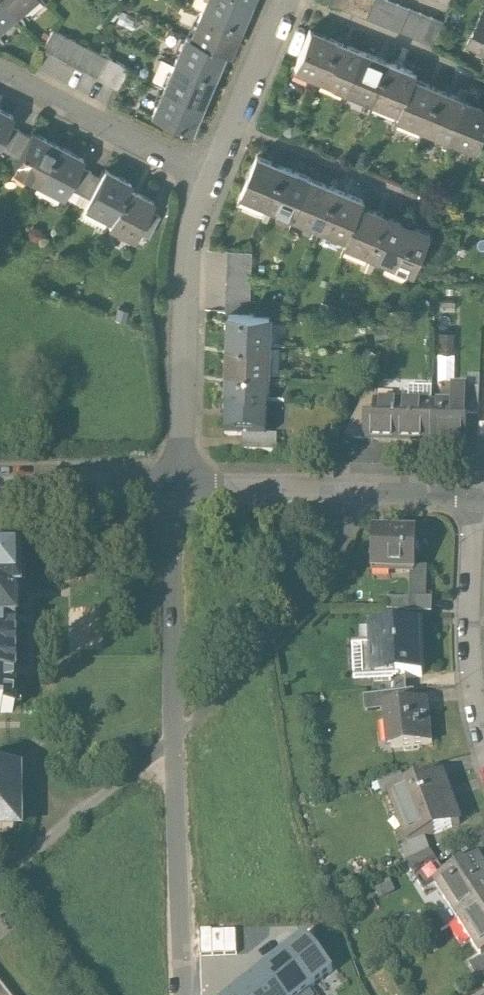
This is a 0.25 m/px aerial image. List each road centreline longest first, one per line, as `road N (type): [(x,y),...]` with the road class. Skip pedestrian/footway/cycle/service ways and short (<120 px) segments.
road 1 (residential): [(180,488),(171,547),(184,994)]
road 2 (residential): [(180,488),(190,296),(211,182)]
road 3 (tertiary): [(472,491),(180,488)]
road 4 (residential): [(472,491),(468,624),(483,737)]
road 5 (residential): [(211,182),(0,67)]
road 6 (residential): [(211,182),(287,0)]
road 7 (tertiary): [(180,488),(0,489)]

